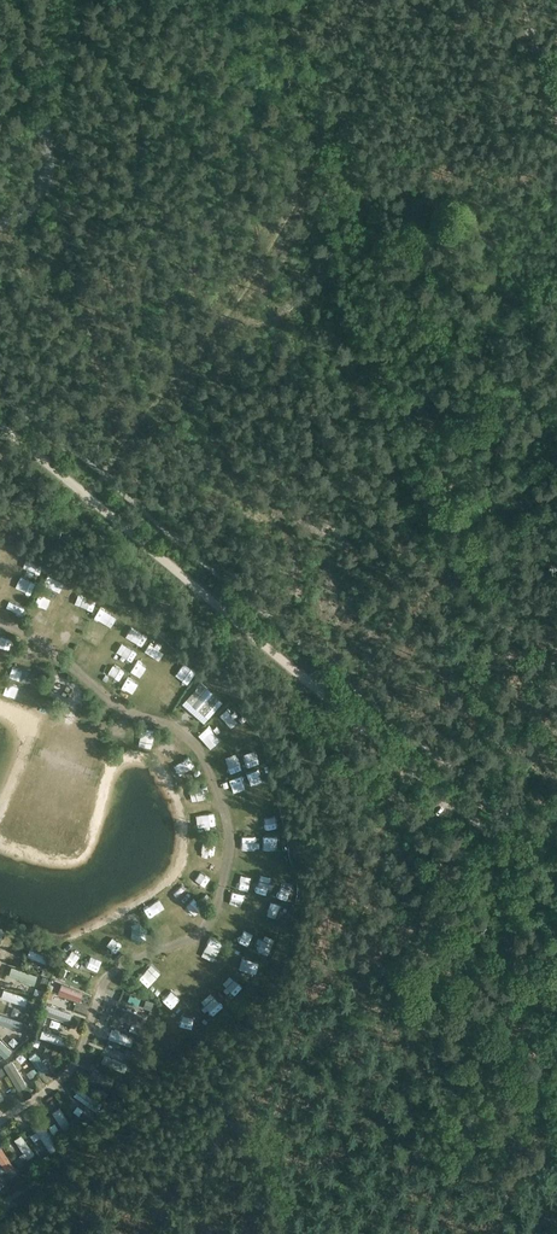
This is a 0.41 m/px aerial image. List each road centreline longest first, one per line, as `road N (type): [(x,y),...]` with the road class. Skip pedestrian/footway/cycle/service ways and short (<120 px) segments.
road 1 (track): [(0,425),(488,831),(556,914)]
road 2 (track): [(287,0),(308,108),(389,348),(471,636),(466,654)]
road 3 (track): [(301,676),(447,670),(466,654),(479,664),(556,671)]
road 4 (unclassified): [(0,222),(33,207),(46,179),(40,99),(49,0)]
road 5 (track): [(293,1233),(260,1089)]

